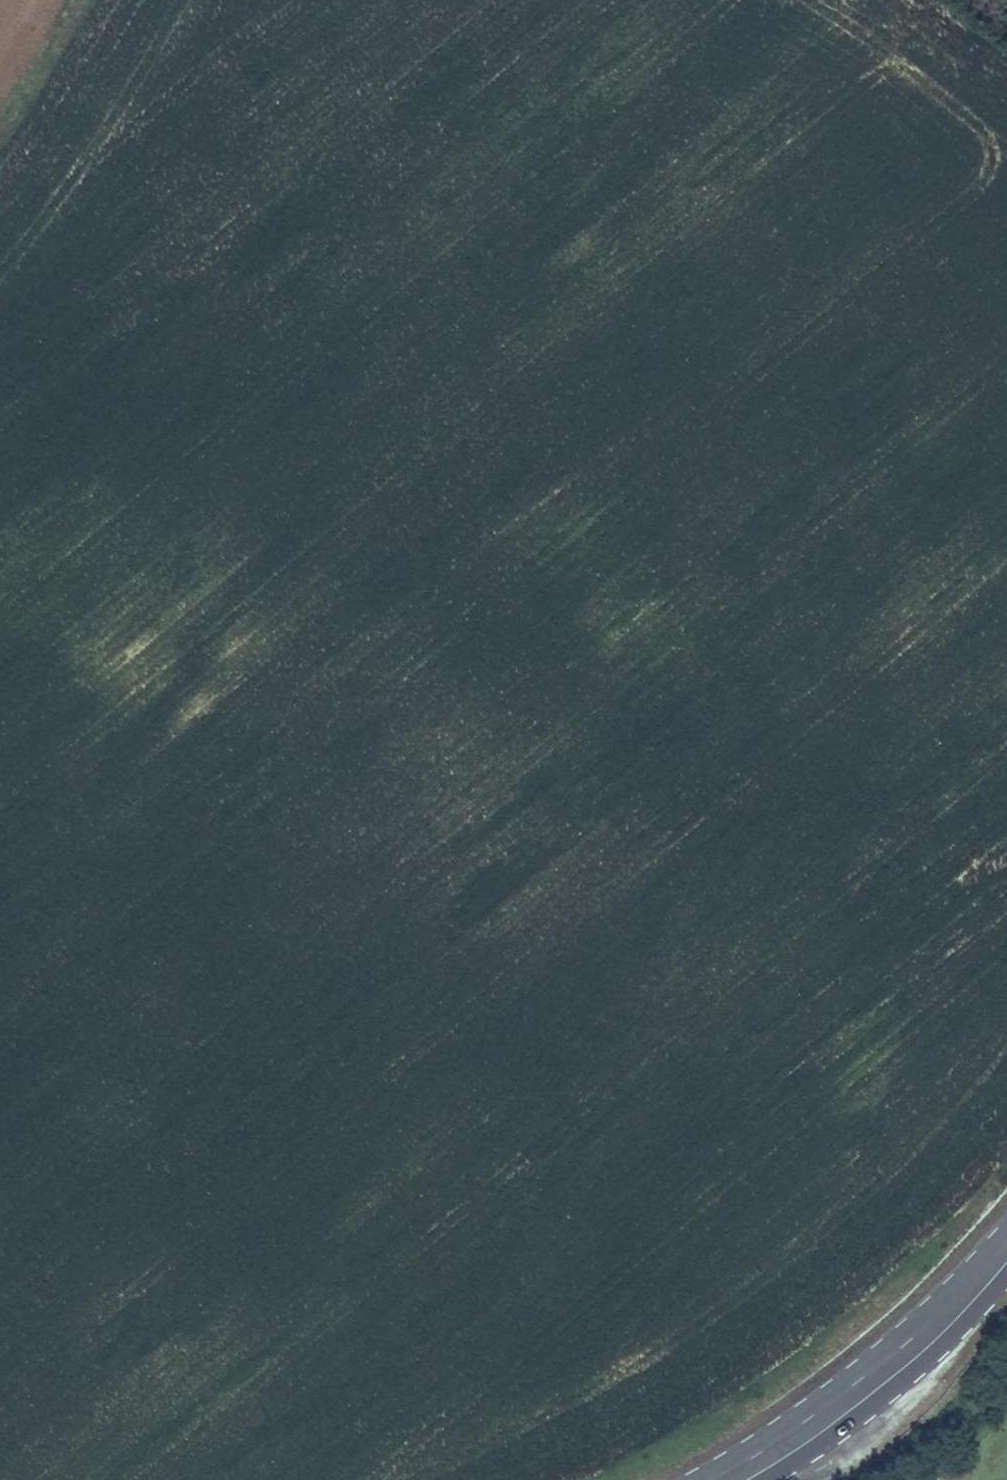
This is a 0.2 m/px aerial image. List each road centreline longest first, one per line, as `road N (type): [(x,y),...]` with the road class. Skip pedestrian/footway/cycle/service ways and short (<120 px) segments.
road 1 (primary): [(1006,1259),(885,1381),(735,1479)]
road 2 (track): [(74,0),(0,114)]

